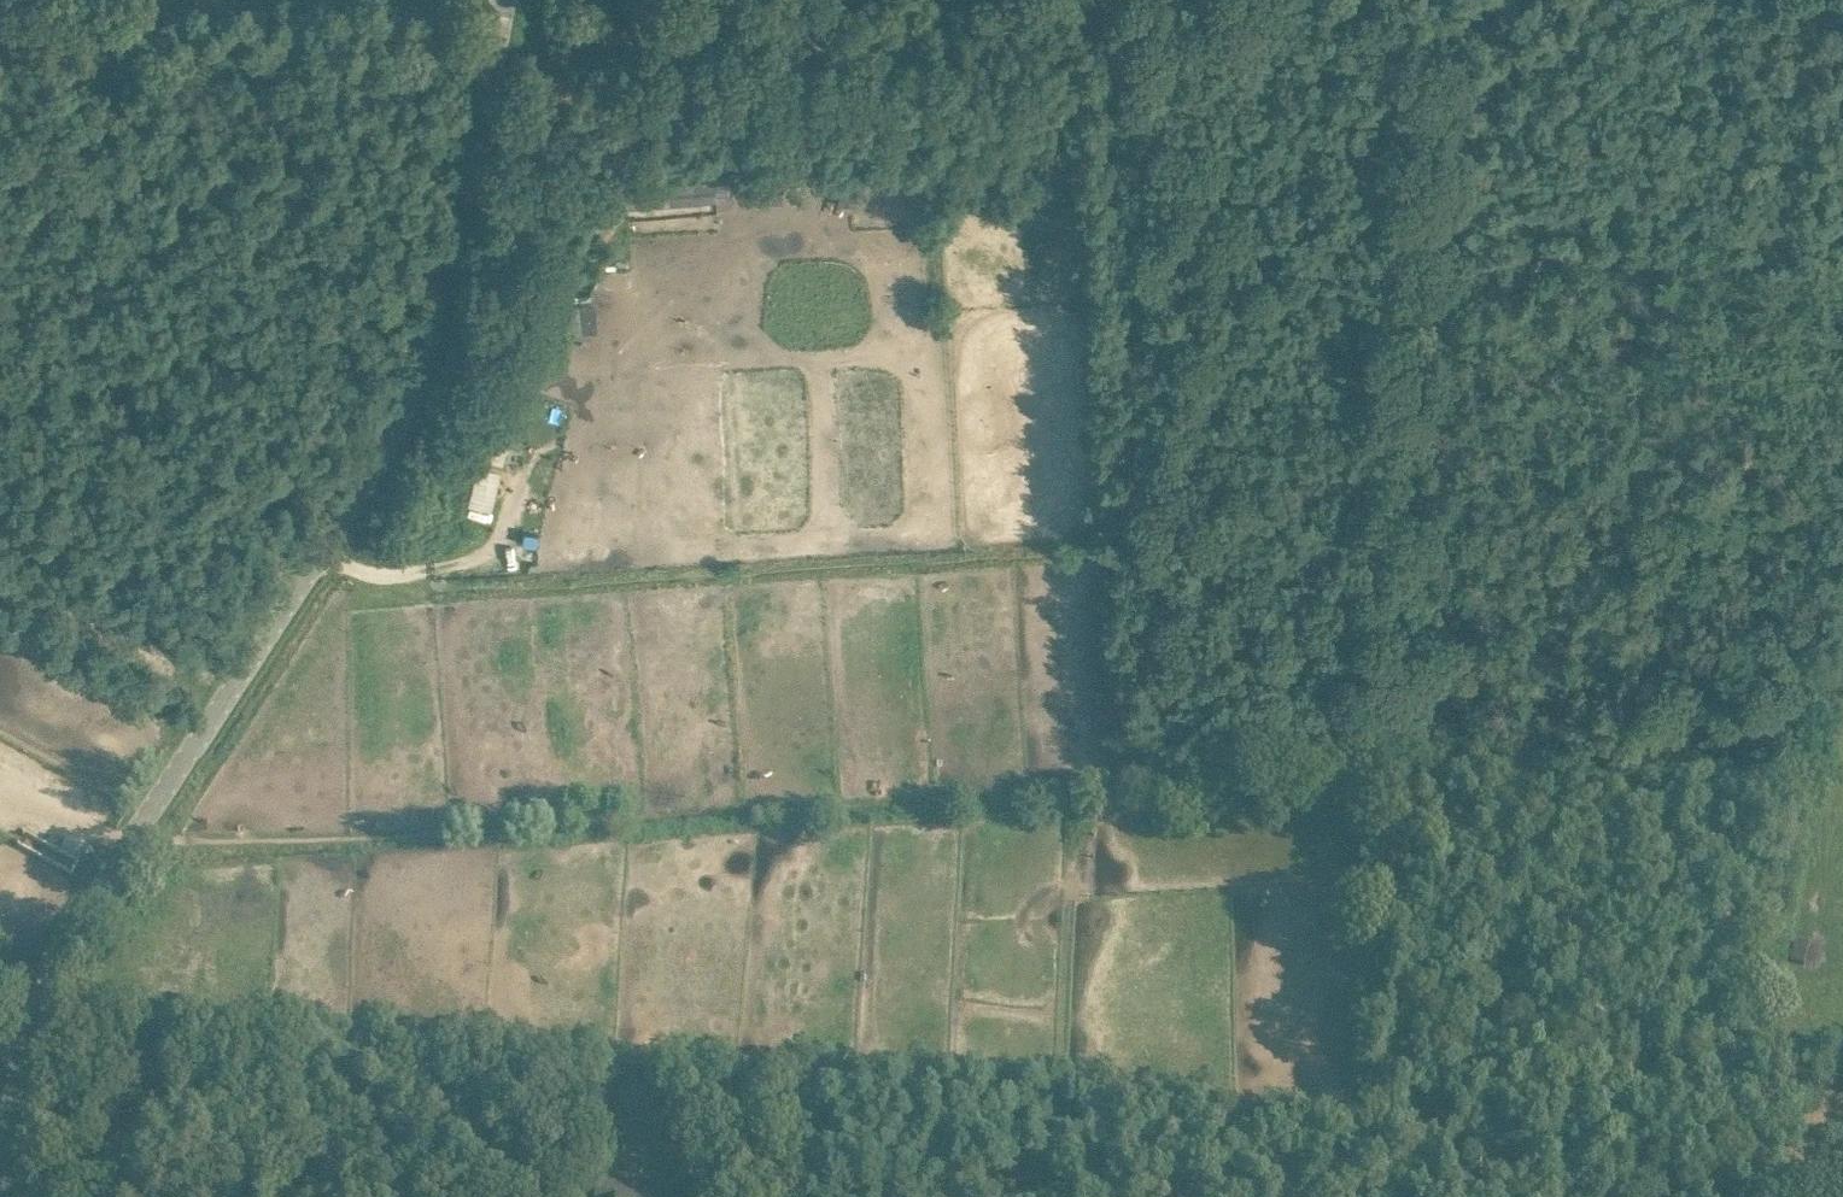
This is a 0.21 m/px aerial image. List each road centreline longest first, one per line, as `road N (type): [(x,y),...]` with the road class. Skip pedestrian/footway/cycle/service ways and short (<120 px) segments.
road 1 (unclassified): [(0,1155),(27,1042),(61,959),(396,429),(429,344),(505,0)]
road 2 (track): [(0,70),(495,54)]

